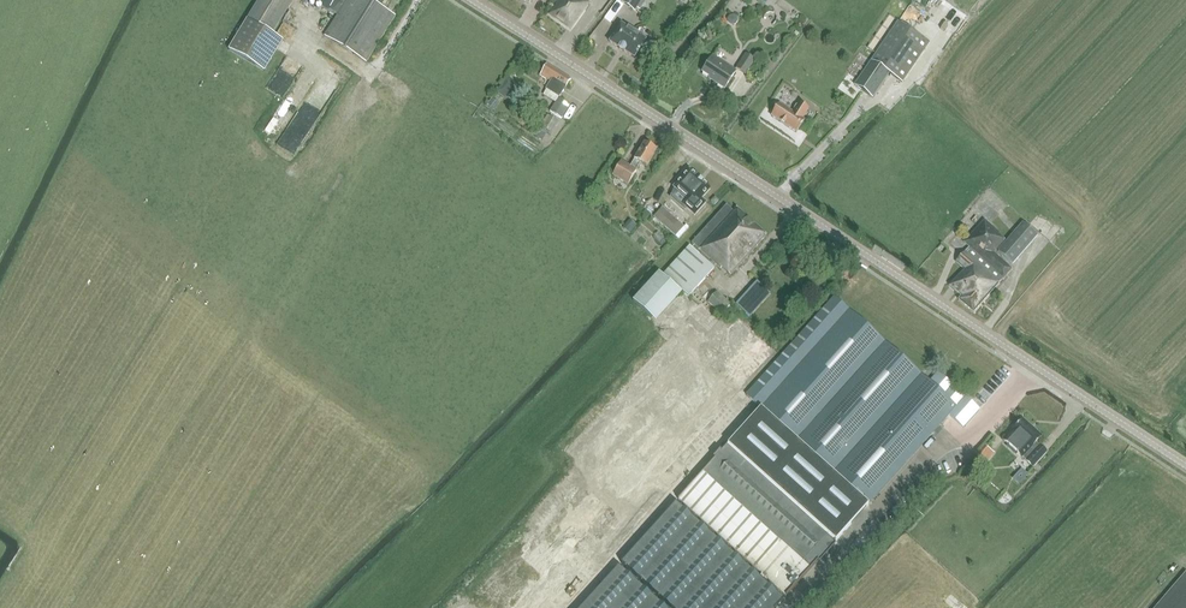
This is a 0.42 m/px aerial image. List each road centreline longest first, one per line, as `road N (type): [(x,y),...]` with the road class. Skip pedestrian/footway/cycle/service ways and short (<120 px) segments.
road 1 (tertiary): [(1185,467),(976,323),(466,0)]

